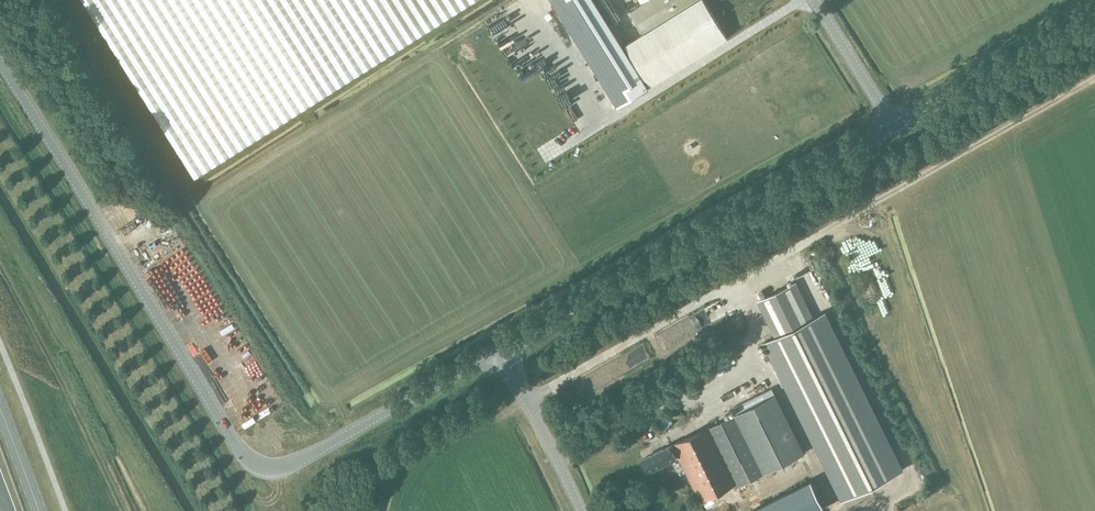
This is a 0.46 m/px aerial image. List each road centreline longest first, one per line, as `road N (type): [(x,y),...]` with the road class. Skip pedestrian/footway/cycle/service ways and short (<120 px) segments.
road 1 (unclassified): [(0,62),(249,461),(270,469),(291,464),(491,353)]
road 2 (unclassified): [(507,344),(894,127)]
road 3 (unclassified): [(894,127),(1094,15)]
road 4 (unclassified): [(894,127),(814,0)]
road 5 (unclassified): [(581,510),(517,381)]

